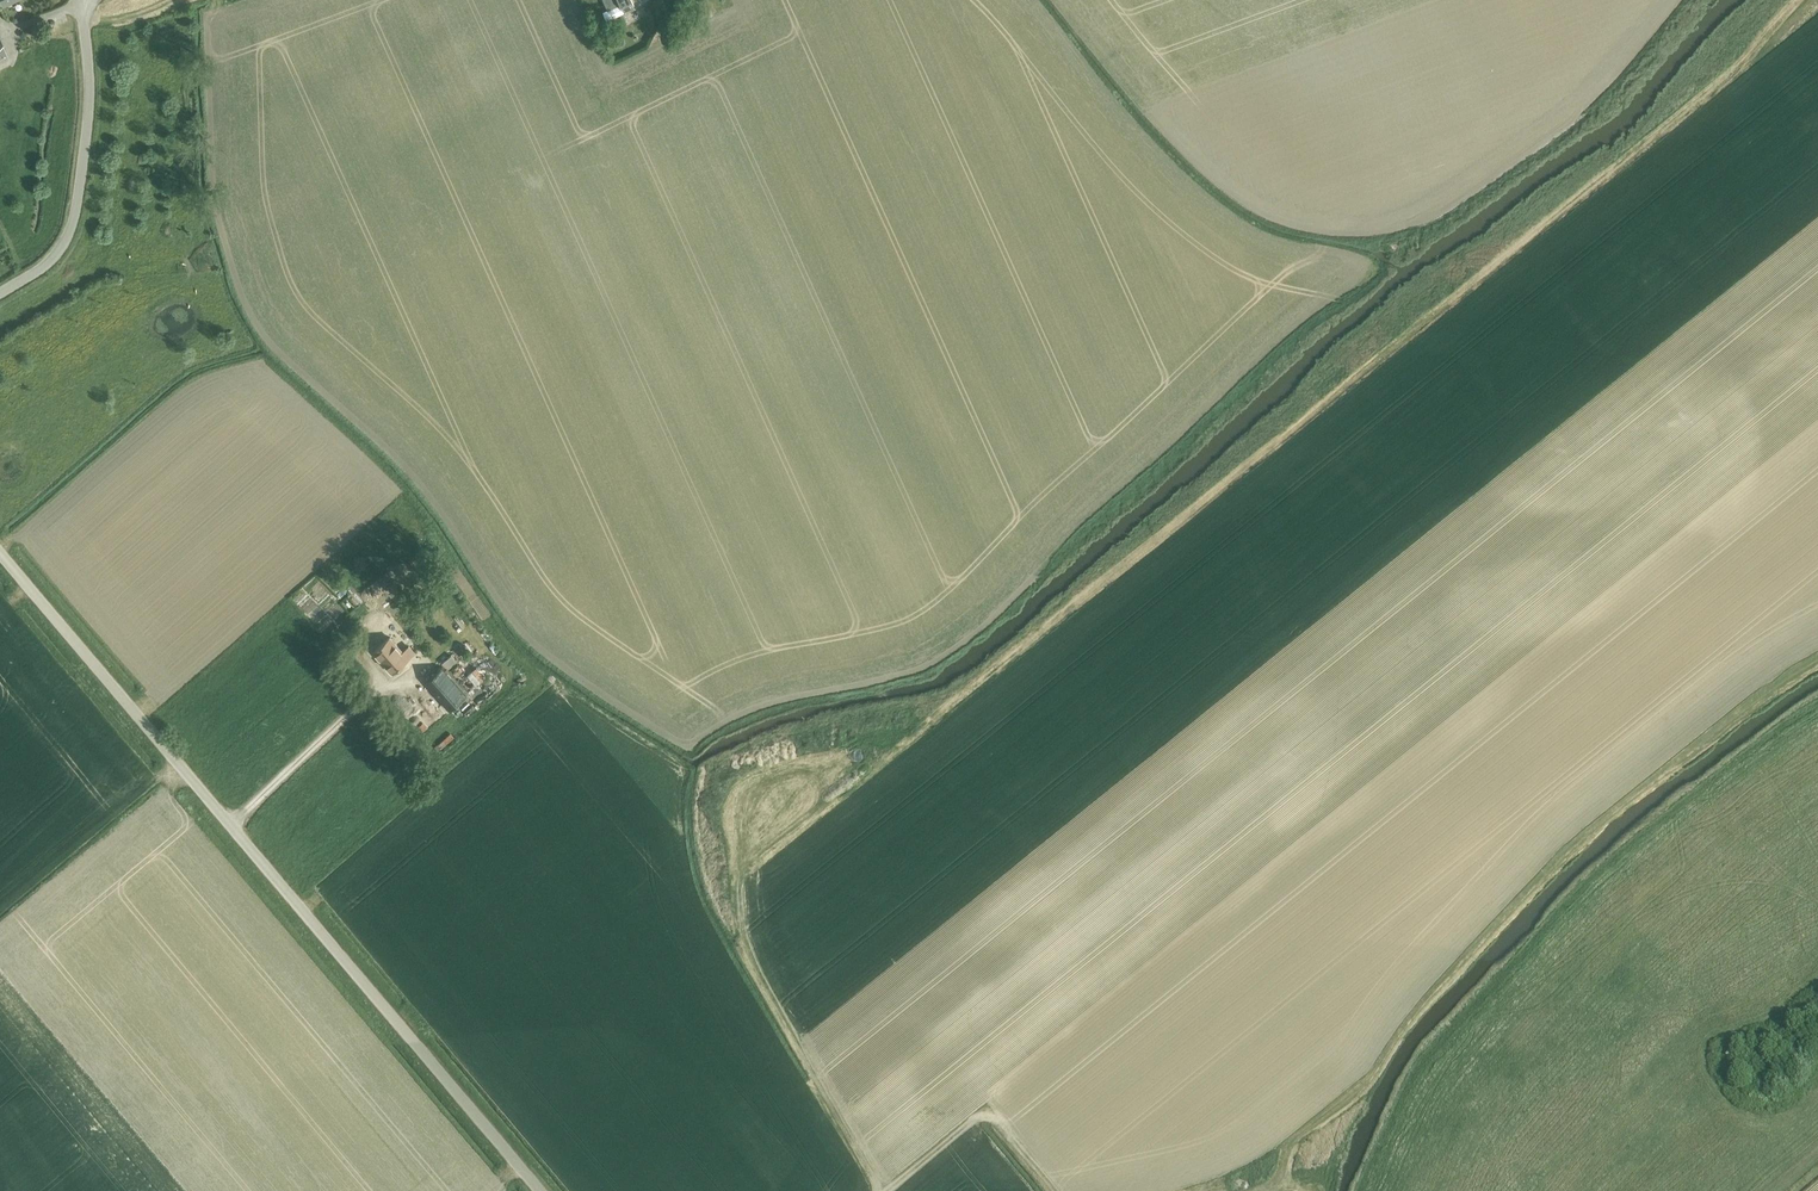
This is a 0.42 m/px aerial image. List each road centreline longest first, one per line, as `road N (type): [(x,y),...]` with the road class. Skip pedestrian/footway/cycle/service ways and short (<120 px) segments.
road 1 (unclassified): [(540,1190),(0,560)]
road 2 (unclassified): [(0,292),(66,245),(78,222),(93,115),(93,54),(82,0)]

